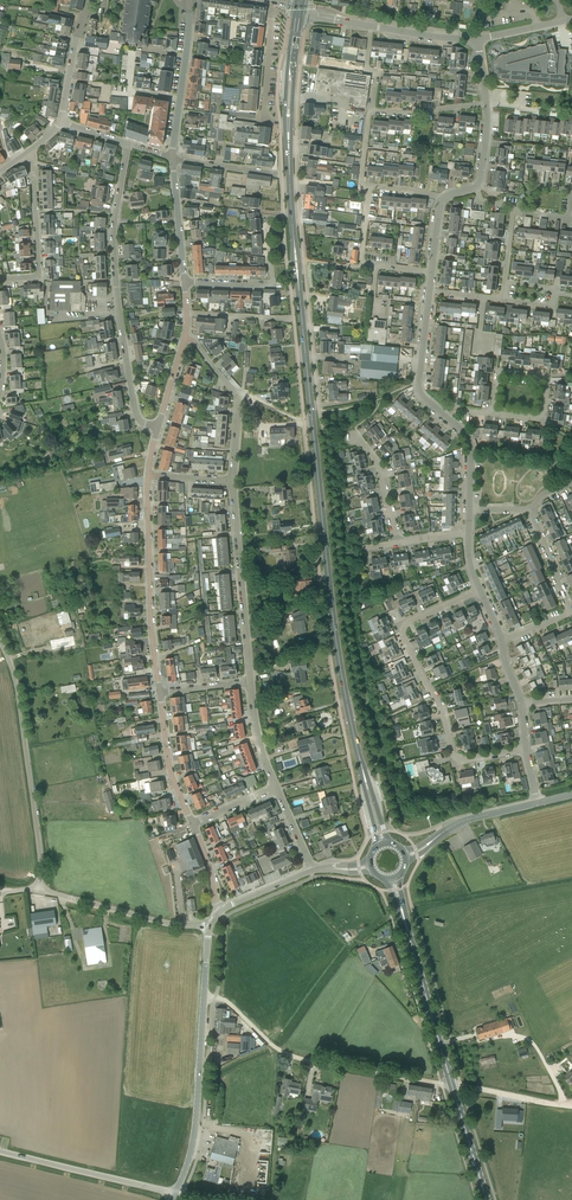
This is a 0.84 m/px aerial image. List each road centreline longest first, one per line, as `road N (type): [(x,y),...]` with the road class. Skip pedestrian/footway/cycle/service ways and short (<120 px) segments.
road 1 (primary): [(361,765),(332,606),(296,261),(288,123),(299,9)]
road 2 (track): [(571,1107),(295,1058),(226,1001),(204,998)]
road 3 (primary): [(486,1199),(392,879)]
road 4 (residential): [(158,428),(138,422),(119,313),(114,222),(128,145)]
road 5 (residential): [(526,750),(455,757),(440,704),(402,634),(405,625),(480,590)]
road 6 (unclassified): [(176,1194),(195,1130),(210,929)]
road 7 (residential): [(38,890),(35,805),(17,691),(0,641)]
road 8 (residential): [(160,693),(148,476)]
road 9 (residential): [(369,186),(361,185),(370,110),(487,104)]
road 10 (residential): [(250,682),(233,482)]
road 11 (residential): [(469,532),(398,543),(381,467),(354,438)]
road 12 (unclassified): [(176,1194),(0,1151)]
road 13 (residential): [(504,643),(571,613),(533,515)]
road 14 (residential): [(210,929),(38,890)]
road 15 (residential): [(0,279),(39,277),(33,149)]
road 16 (residential): [(233,482),(240,395),(185,339)]
road 17 (residential): [(172,159),(190,0)]
road 18 (residential): [(431,272),(362,264),(369,186)]
road 19 (residential): [(450,422),(422,396),(419,380),(429,291)]
road 20 (unclassified): [(405,856),(472,818),(537,804)]
road 21 (residential): [(192,824),(172,778),(160,693)]
road 22 (residential): [(479,39),(354,23)]
road 23 (residential): [(61,122),(91,0)]
road 24 (residential): [(185,282),(172,159)]

